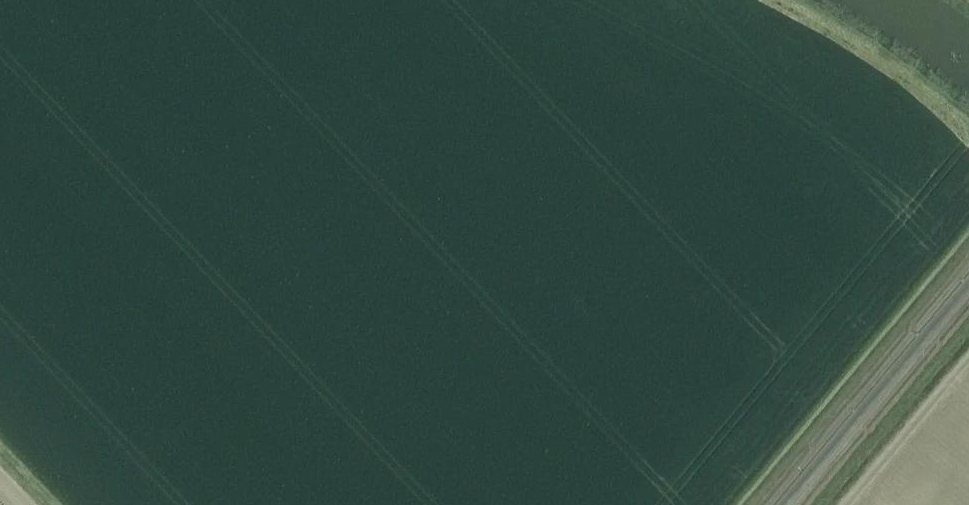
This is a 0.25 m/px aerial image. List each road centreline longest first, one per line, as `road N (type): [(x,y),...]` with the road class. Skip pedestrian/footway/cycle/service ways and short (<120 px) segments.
road 1 (unclassified): [(782,504),(968,282)]

